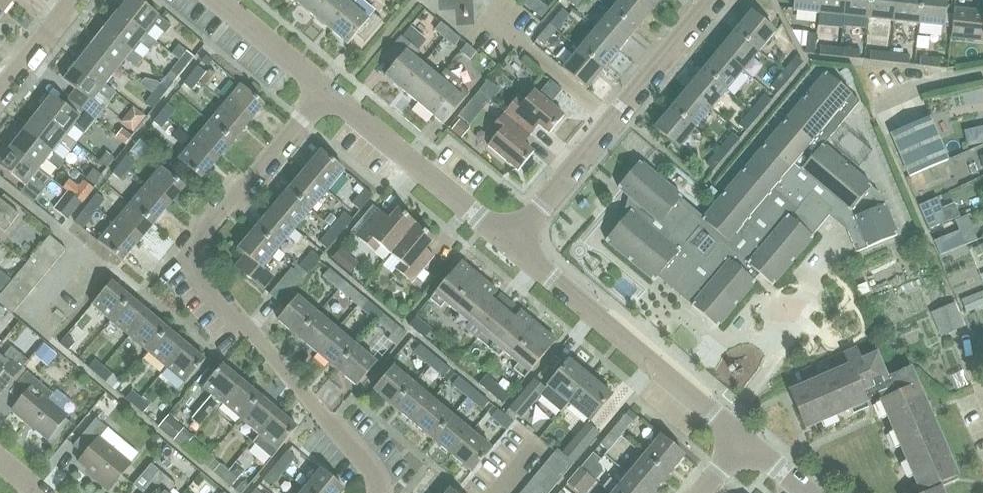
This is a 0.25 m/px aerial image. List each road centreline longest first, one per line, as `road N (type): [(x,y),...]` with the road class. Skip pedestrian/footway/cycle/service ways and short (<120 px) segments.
road 1 (residential): [(375,492),(368,468),(203,273),(198,250),(319,92)]
road 2 (residential): [(715,0),(509,243)]
road 3 (residential): [(744,440),(509,243)]
road 4 (residential): [(509,243),(319,92)]
road 5 (residential): [(319,92),(215,0)]
road 6 (residential): [(0,99),(79,0)]

